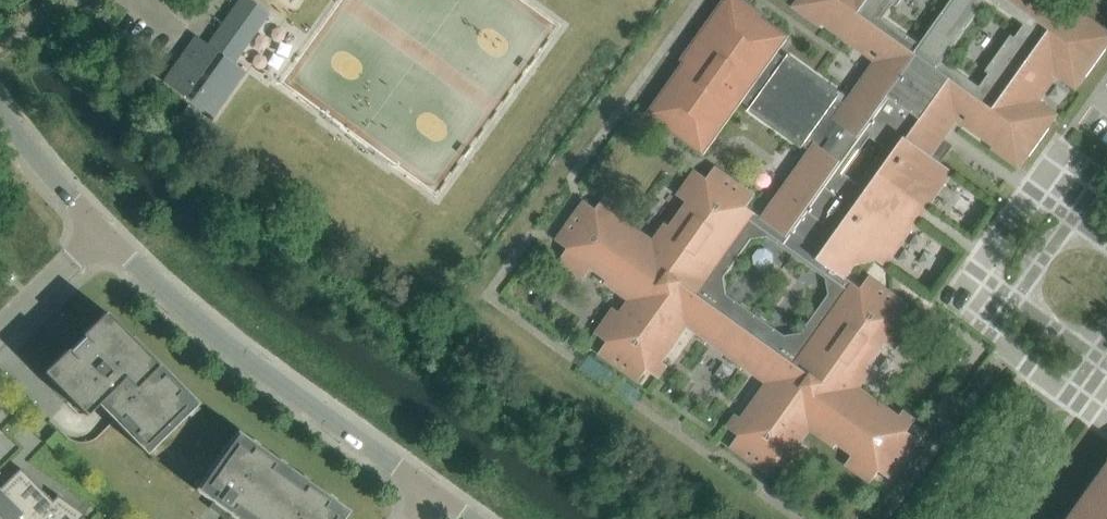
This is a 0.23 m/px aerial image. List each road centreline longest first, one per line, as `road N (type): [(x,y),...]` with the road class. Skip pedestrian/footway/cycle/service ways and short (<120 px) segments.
road 1 (tertiary): [(432,490),(236,350),(102,231)]
road 2 (residential): [(956,518),(1051,385),(1106,393)]
road 3 (tertiary): [(102,231),(0,107)]
road 4 (residential): [(0,329),(102,231)]

